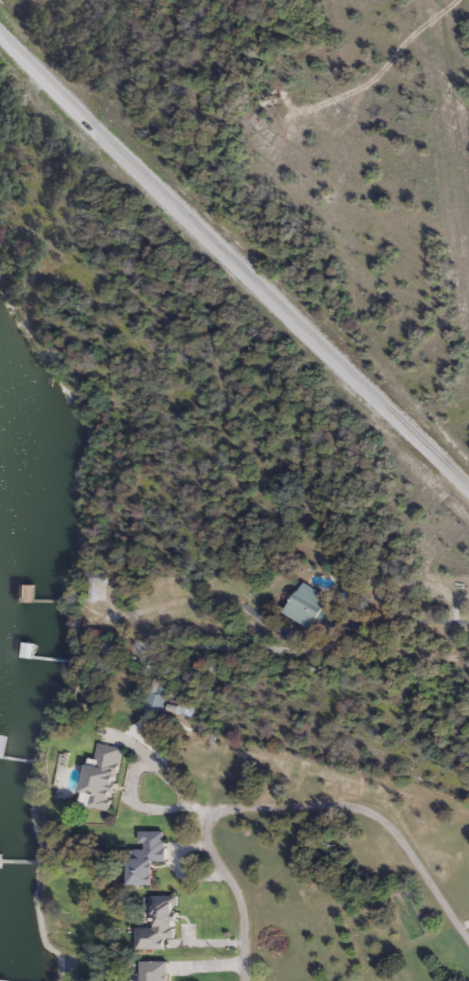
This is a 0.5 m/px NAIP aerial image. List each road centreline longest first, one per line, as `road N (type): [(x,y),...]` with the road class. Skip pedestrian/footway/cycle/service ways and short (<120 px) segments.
road 1 (secondary): [(0,34),(468,489)]
road 2 (residential): [(468,944),(397,837),(372,815),(348,806),(237,808),(211,814),(204,826),(242,915),(241,980)]
road 3 (track): [(301,111),(376,77),(457,0)]

